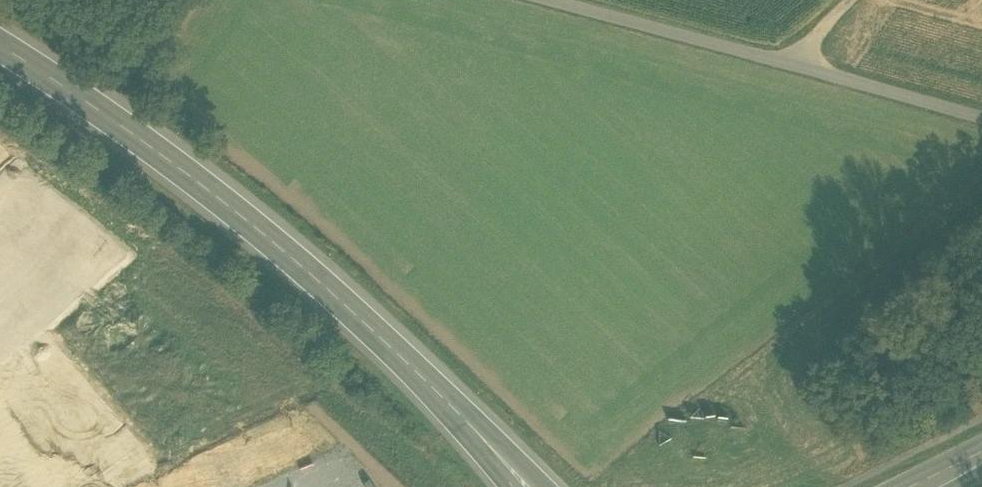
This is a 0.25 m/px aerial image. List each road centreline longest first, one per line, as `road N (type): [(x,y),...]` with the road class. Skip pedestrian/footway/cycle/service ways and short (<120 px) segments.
road 1 (secondary): [(0,48),(256,229),(482,438)]
road 2 (unclassified): [(544,0),(981,122)]

